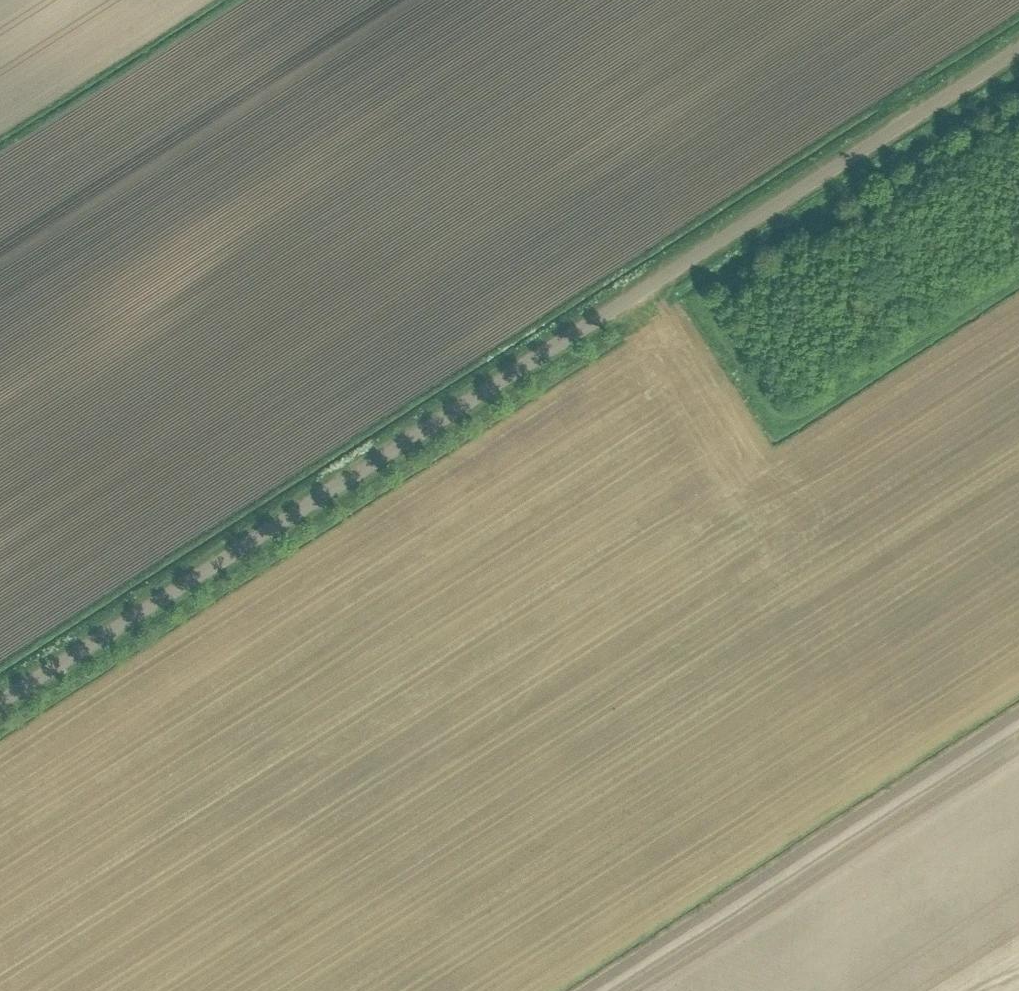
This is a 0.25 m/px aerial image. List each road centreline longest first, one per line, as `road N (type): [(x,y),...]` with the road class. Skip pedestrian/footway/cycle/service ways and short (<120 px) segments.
road 1 (unclassified): [(0,700),(1018,50)]

